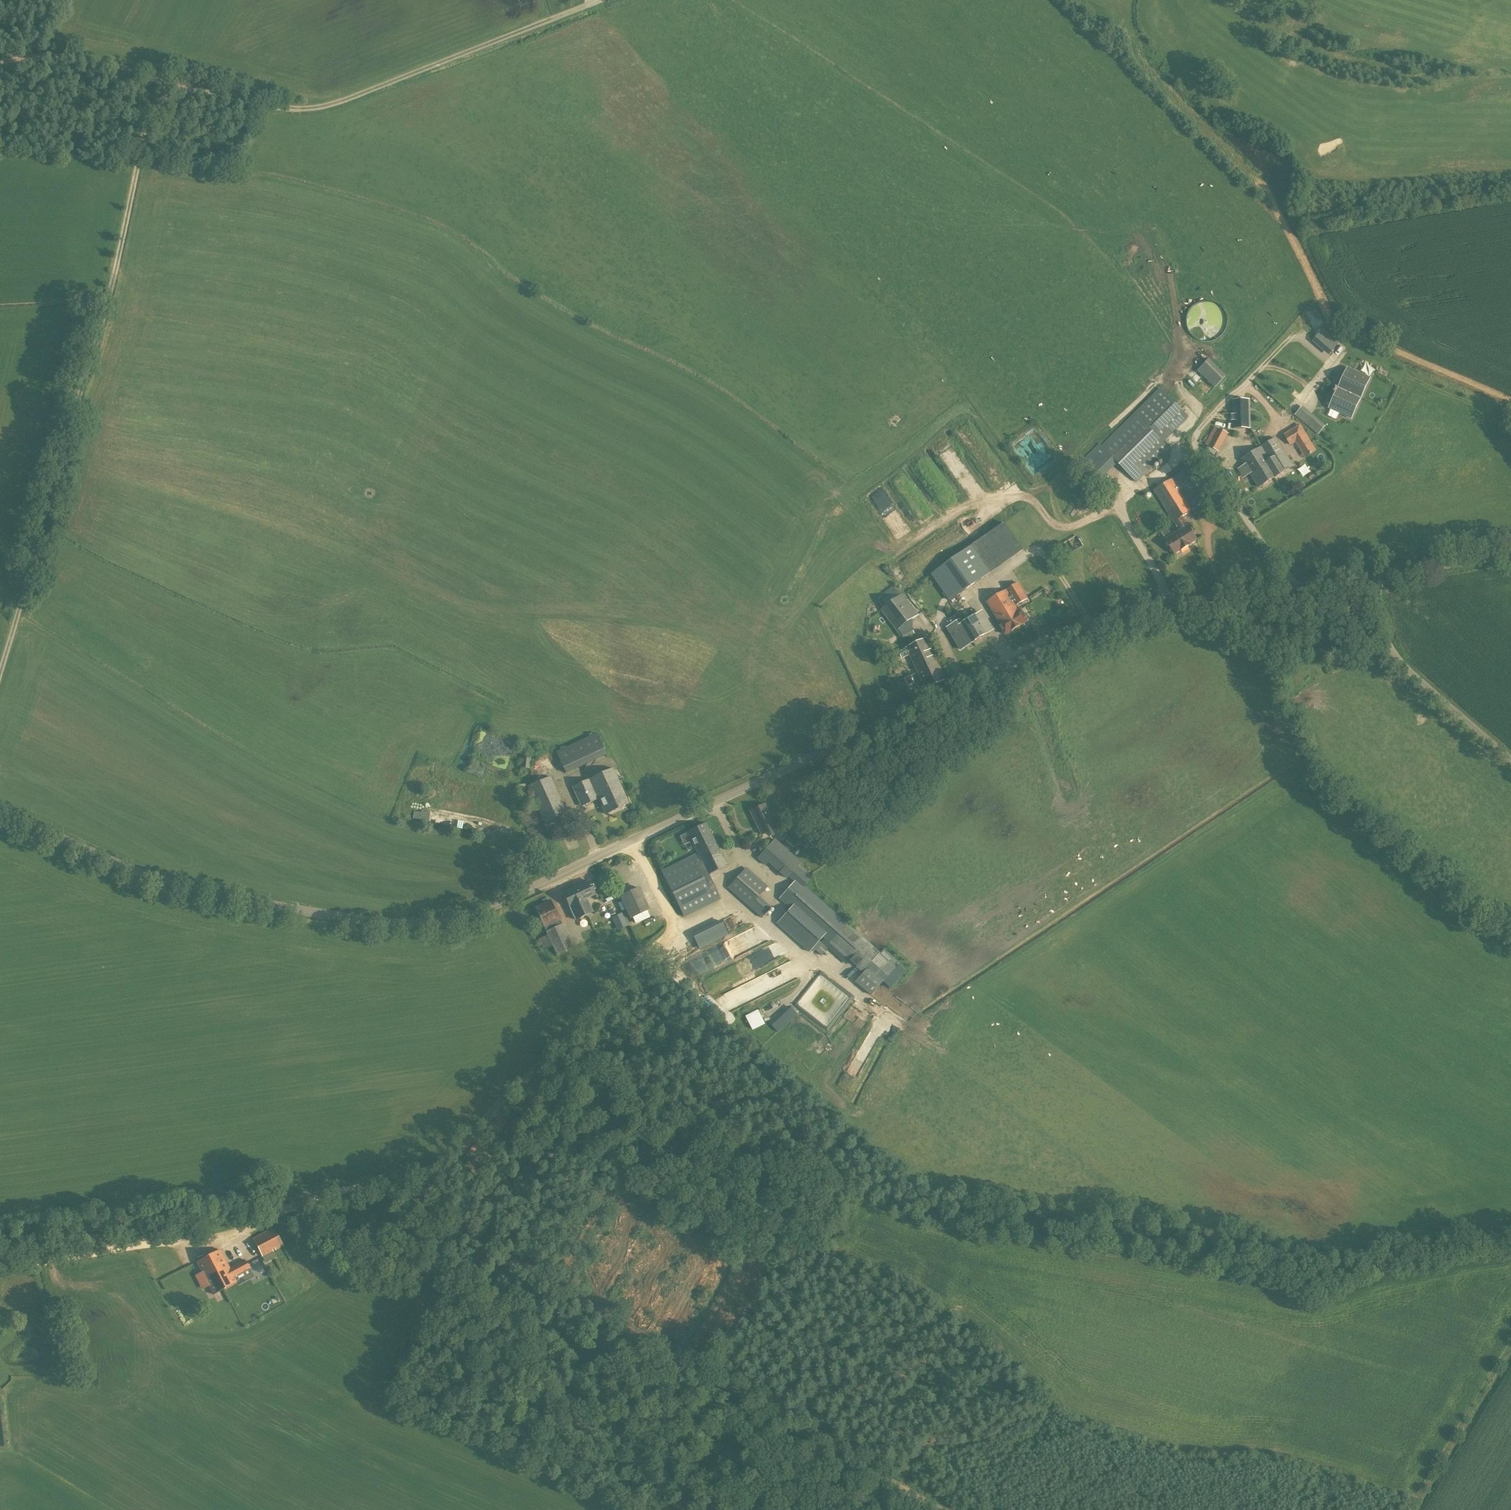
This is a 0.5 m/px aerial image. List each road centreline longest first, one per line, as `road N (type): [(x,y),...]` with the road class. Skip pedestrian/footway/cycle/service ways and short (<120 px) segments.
road 1 (tertiary): [(0,812),(117,864),(213,893),(374,922),(448,921),(1138,610),(1373,576)]
road 2 (track): [(0,667),(91,356),(148,119),(159,102),(191,89),(274,106),(326,105),(589,4)]
road 3 (track): [(931,1509),(415,1211),(415,1176)]
road 4 (track): [(633,840),(670,911),(665,937),(455,1153),(415,1176)]
road 5 (track): [(415,1176),(333,1193),(226,1233),(0,1267)]
road 6 (unclassified): [(1510,757),(1392,651),(1373,576)]
road 7 (track): [(0,67),(78,57),(191,89)]
road 8 (tertiary): [(1373,576),(1510,554)]

